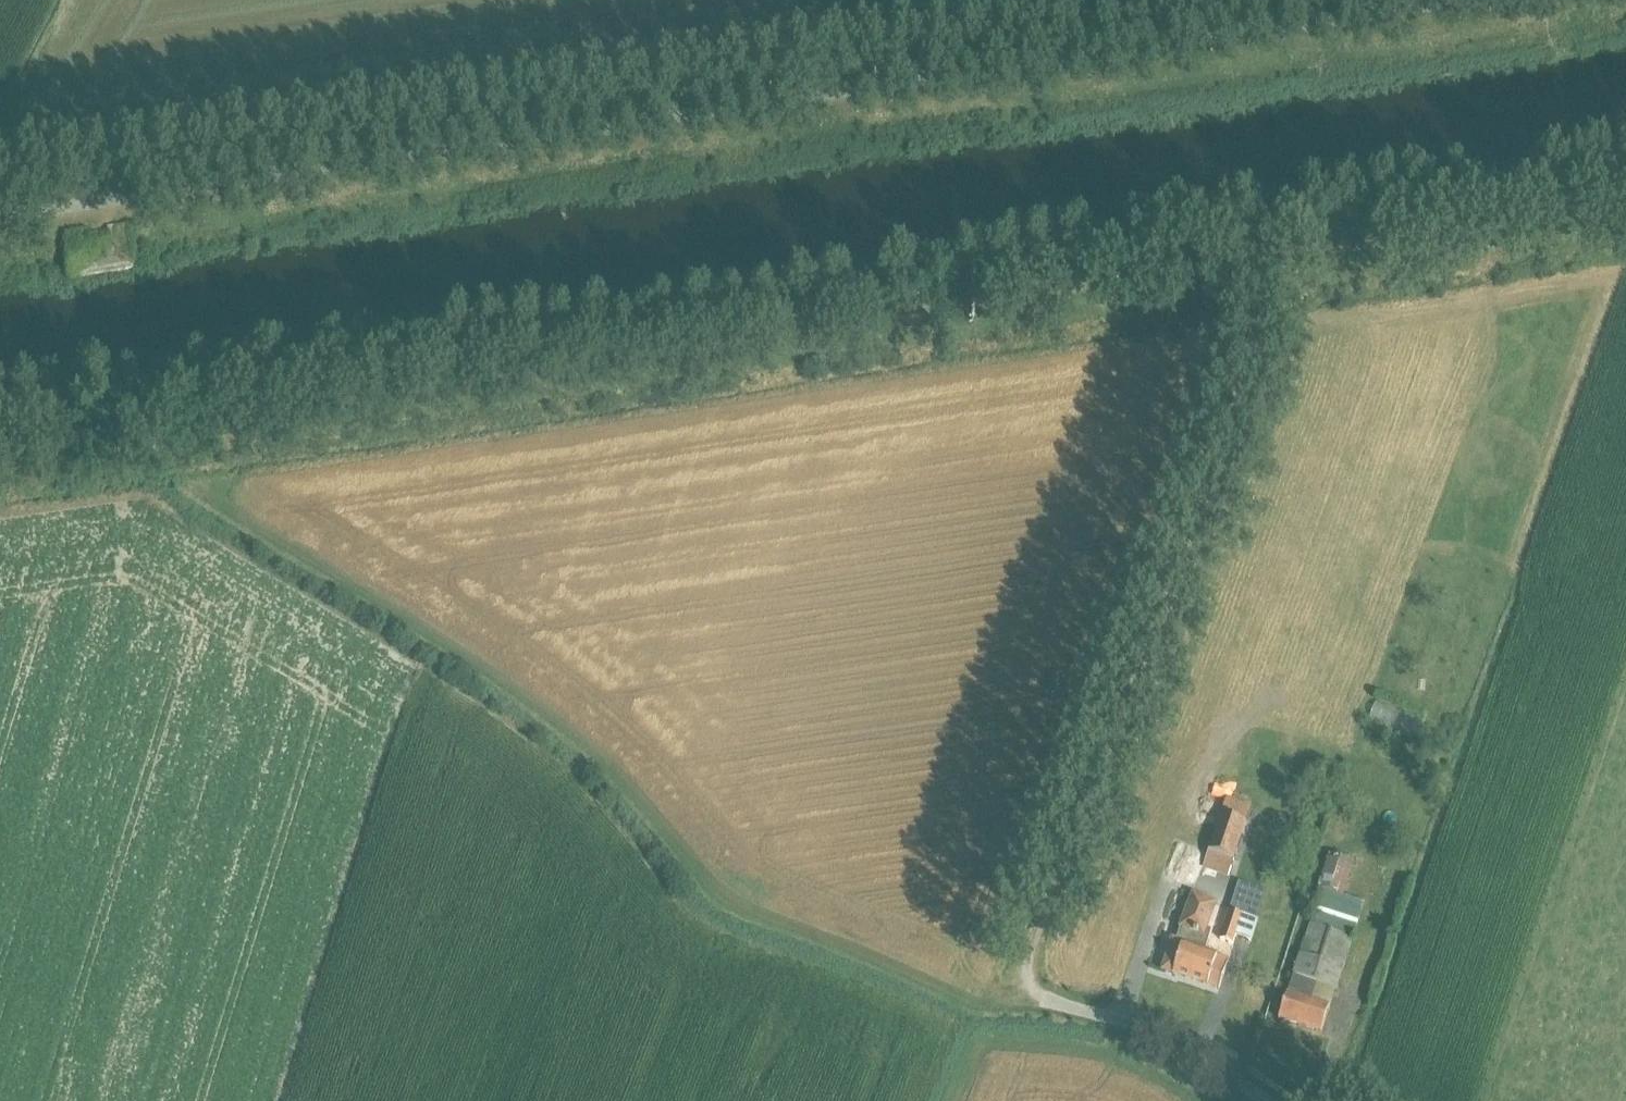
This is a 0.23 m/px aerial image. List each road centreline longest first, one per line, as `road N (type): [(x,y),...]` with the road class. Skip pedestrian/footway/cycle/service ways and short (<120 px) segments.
road 1 (unclassified): [(1497,0),(0,218)]
road 2 (track): [(1267,257),(0,446)]
road 3 (track): [(1625,202),(1267,257)]
road 4 (unclassified): [(1262,1100),(1132,1027)]

